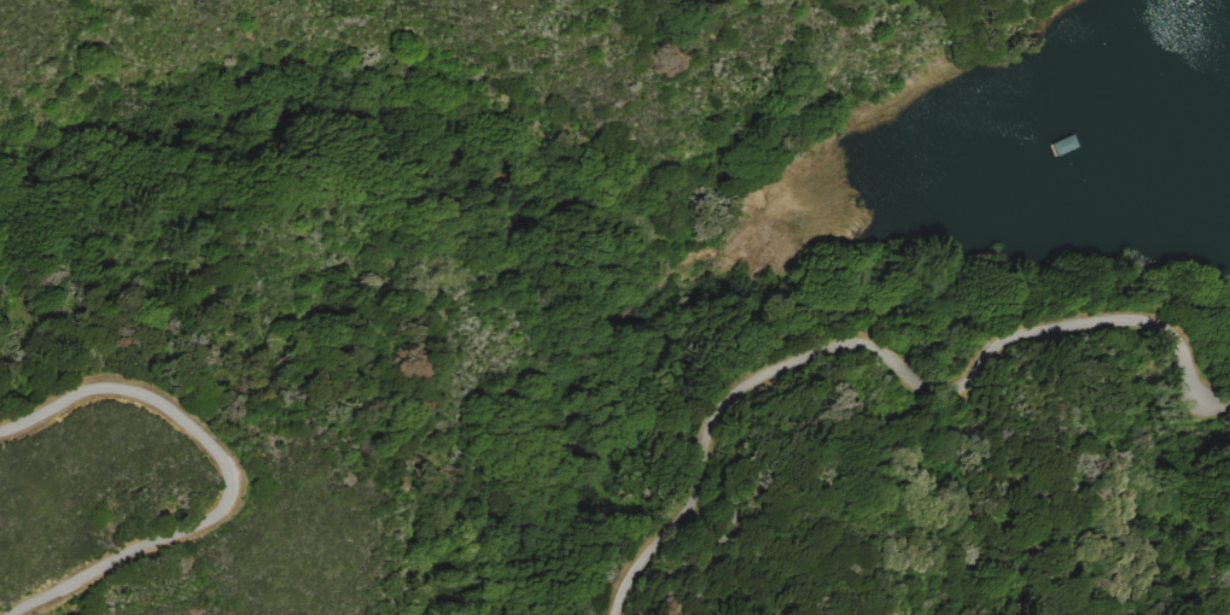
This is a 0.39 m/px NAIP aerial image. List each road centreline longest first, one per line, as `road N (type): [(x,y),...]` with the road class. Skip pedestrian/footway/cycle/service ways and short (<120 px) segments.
road 1 (track): [(1229,437),(1199,409),(1182,353),(1156,321),(1031,329),(958,363),(928,368),(850,338),(759,381),(715,420),(698,486),(617,614)]
road 2 (track): [(10,614),(214,515),(232,491),(218,457),(177,412),(127,390),(77,388),(45,416),(0,435)]

